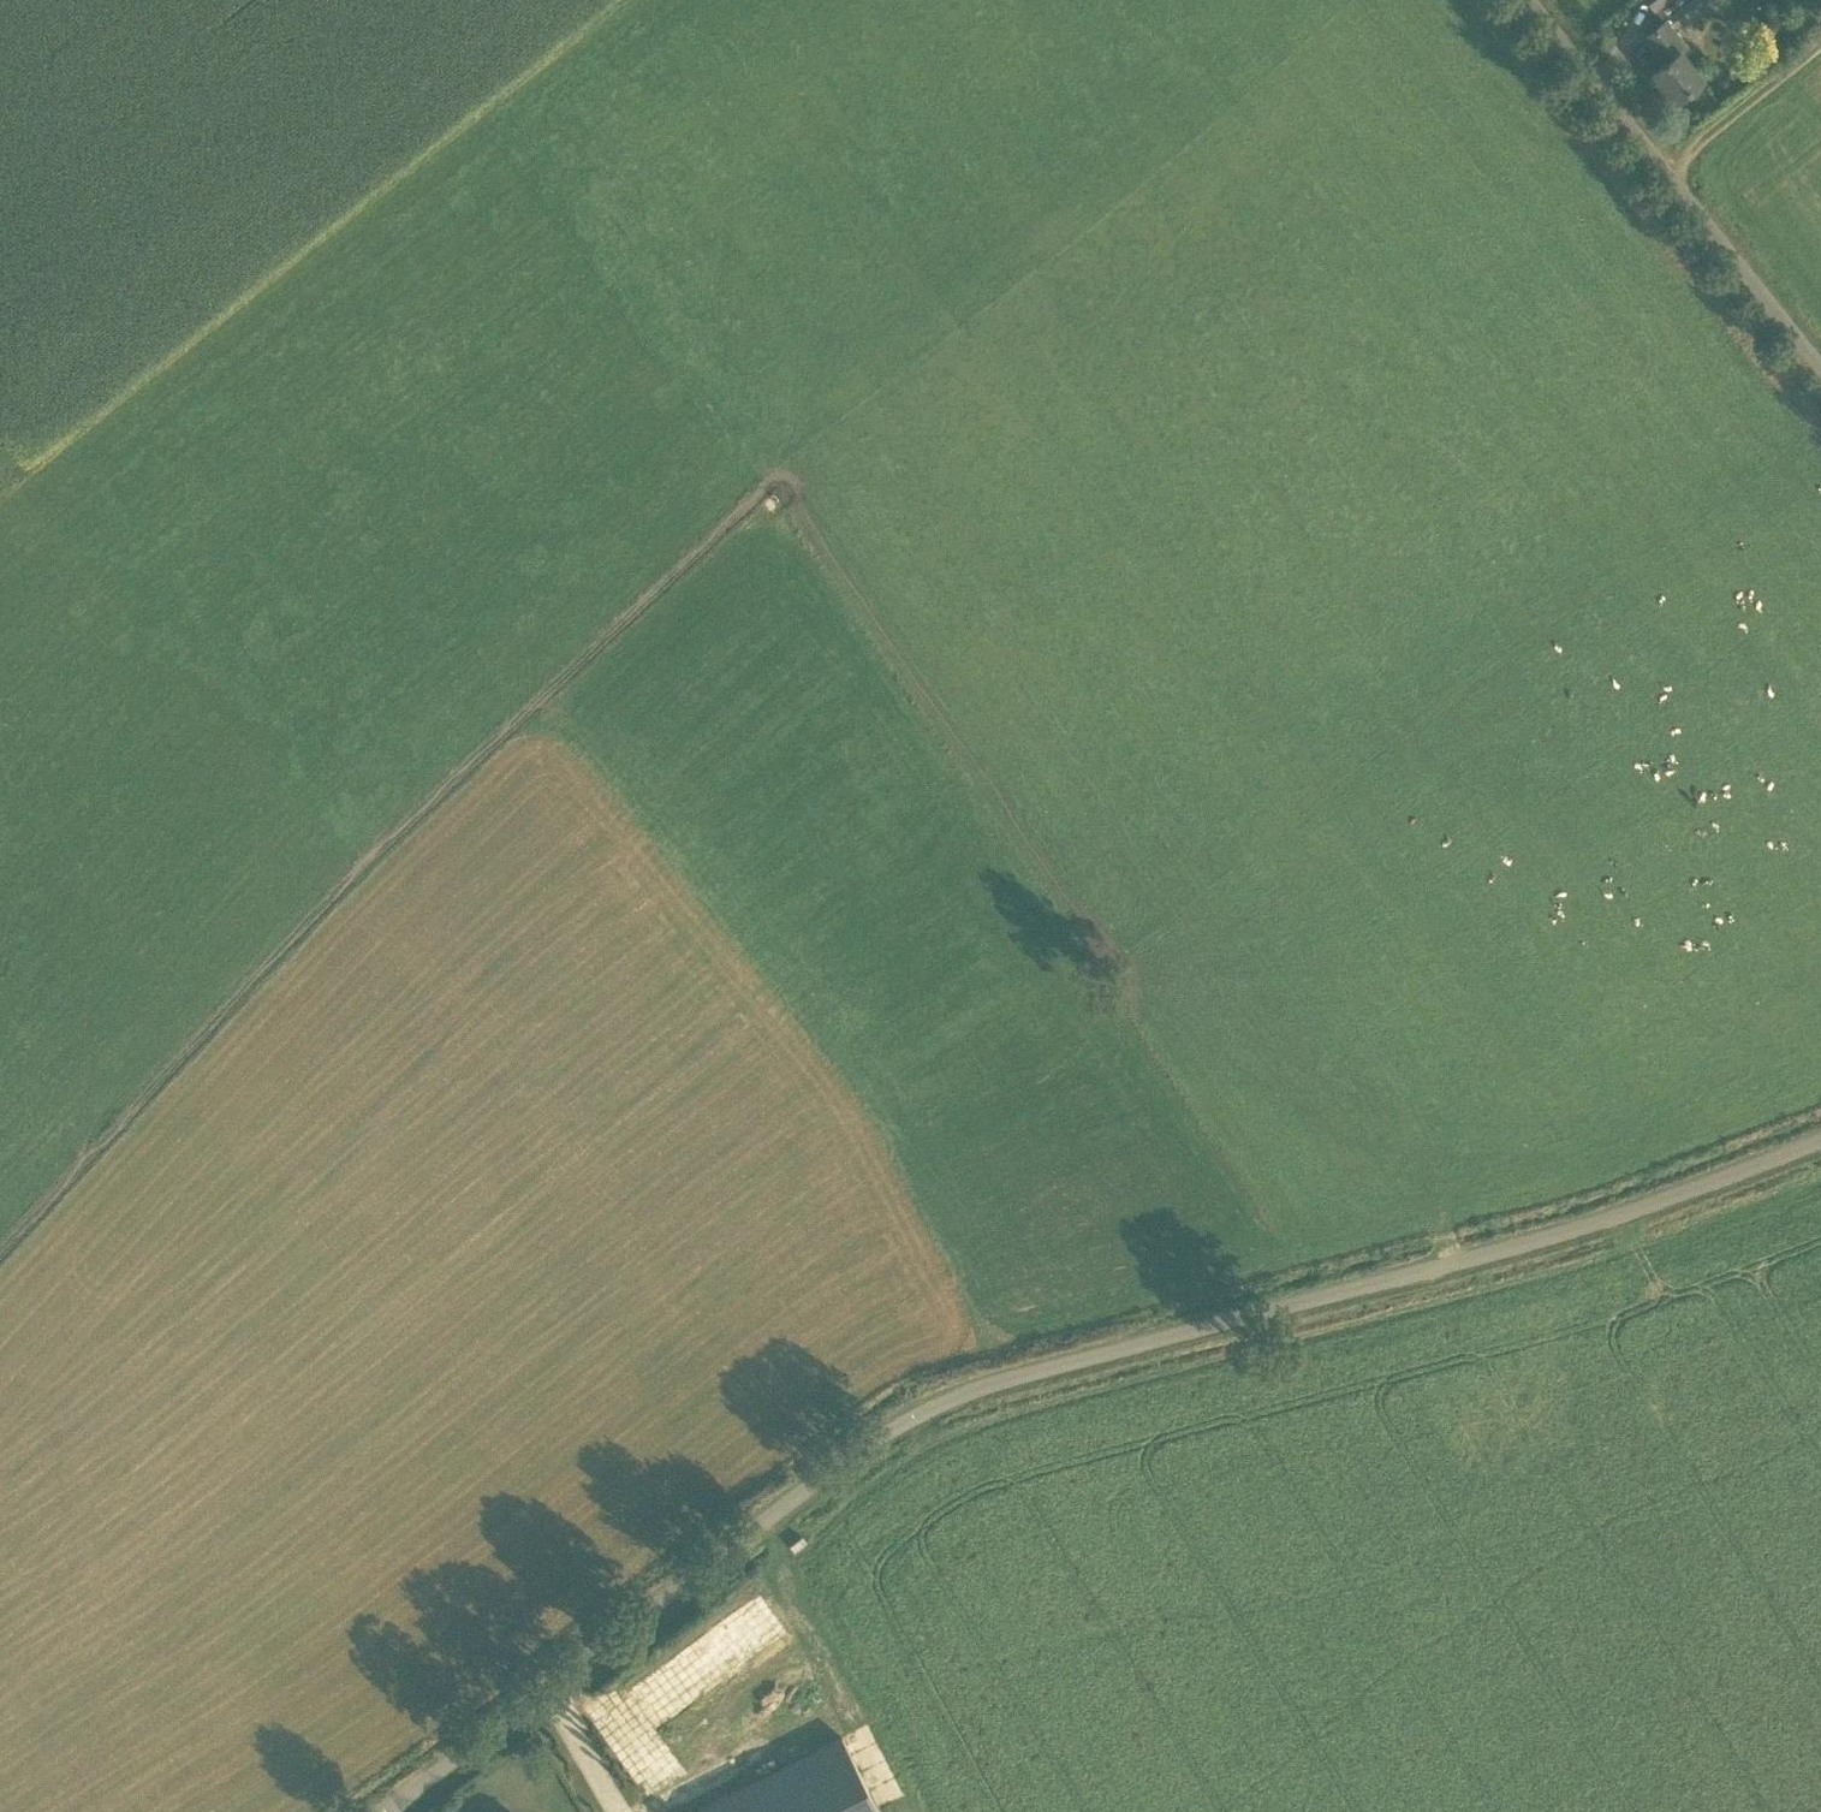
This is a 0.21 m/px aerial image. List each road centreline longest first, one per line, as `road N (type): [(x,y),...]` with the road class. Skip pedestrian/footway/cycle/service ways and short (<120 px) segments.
road 1 (unclassified): [(369,1811),(862,1440),(935,1397),(1039,1359),(1569,1222),(1820,1129)]
road 2 (unclassified): [(1820,367),(1537,0)]
road 3 (track): [(1659,160),(1820,26)]

